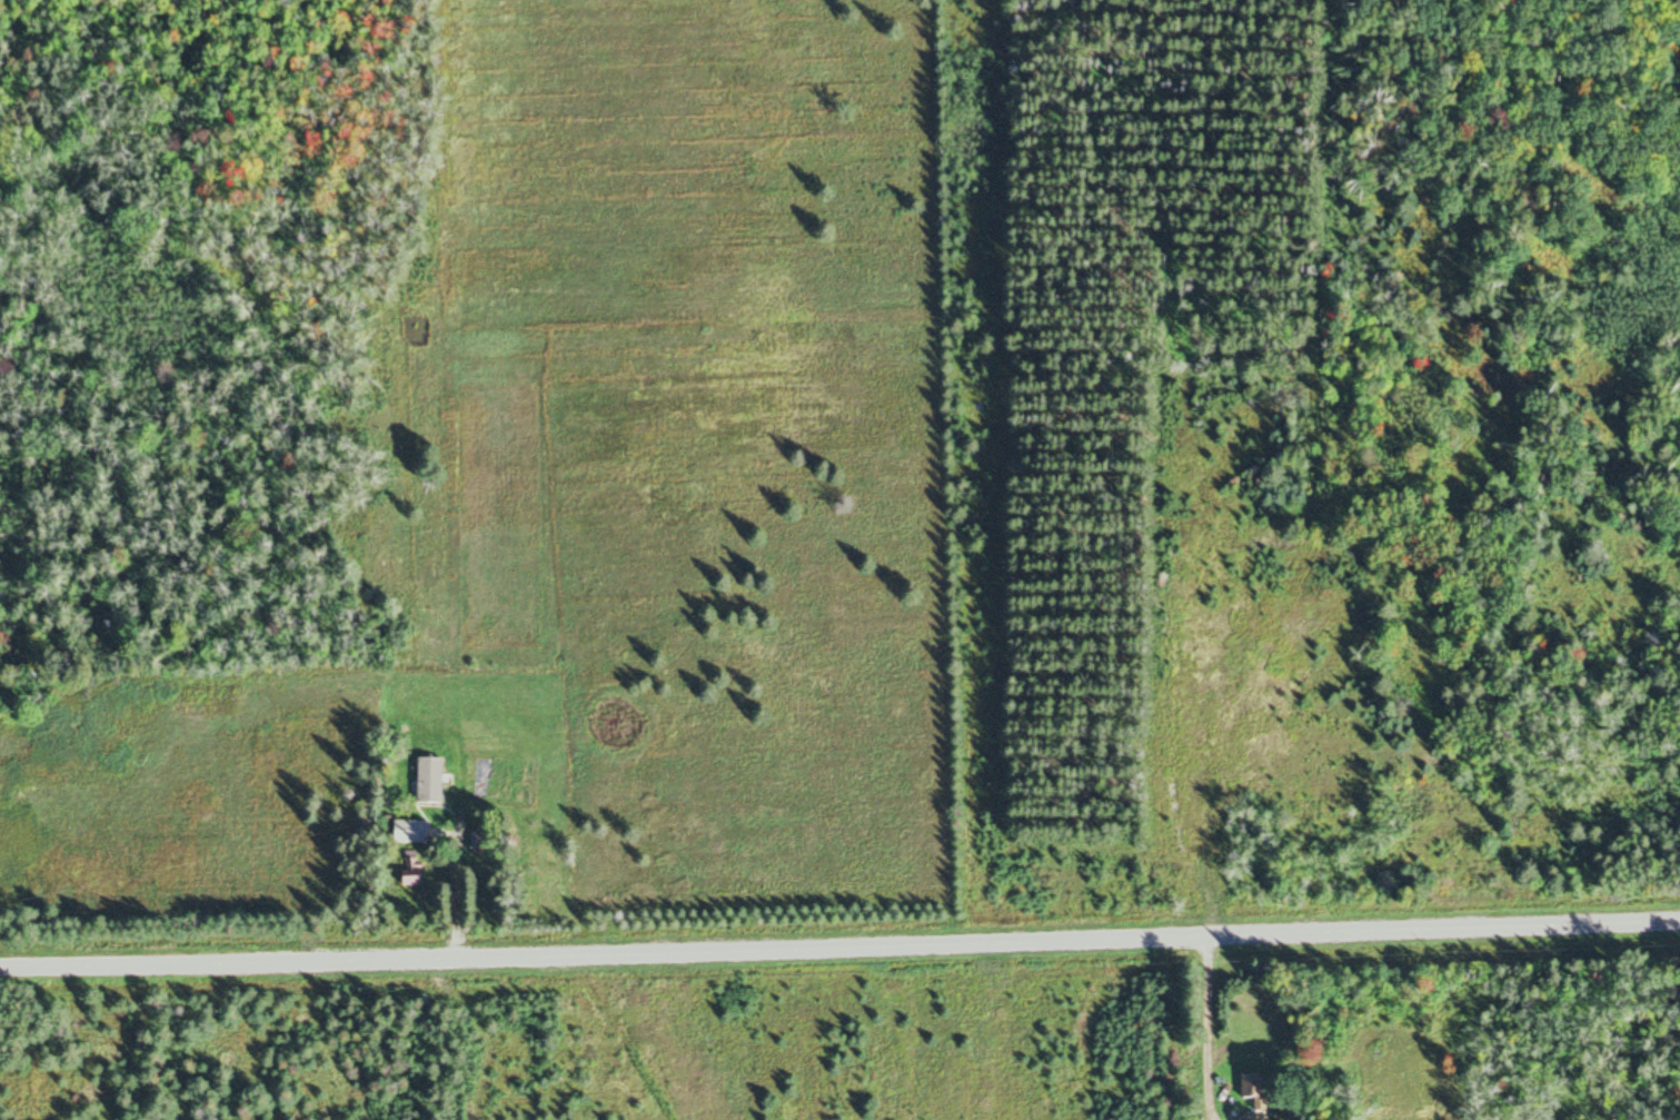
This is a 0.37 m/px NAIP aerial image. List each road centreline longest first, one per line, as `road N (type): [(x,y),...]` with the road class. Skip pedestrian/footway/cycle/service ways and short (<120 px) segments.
road 1 (residential): [(0,962),(1679,909)]

